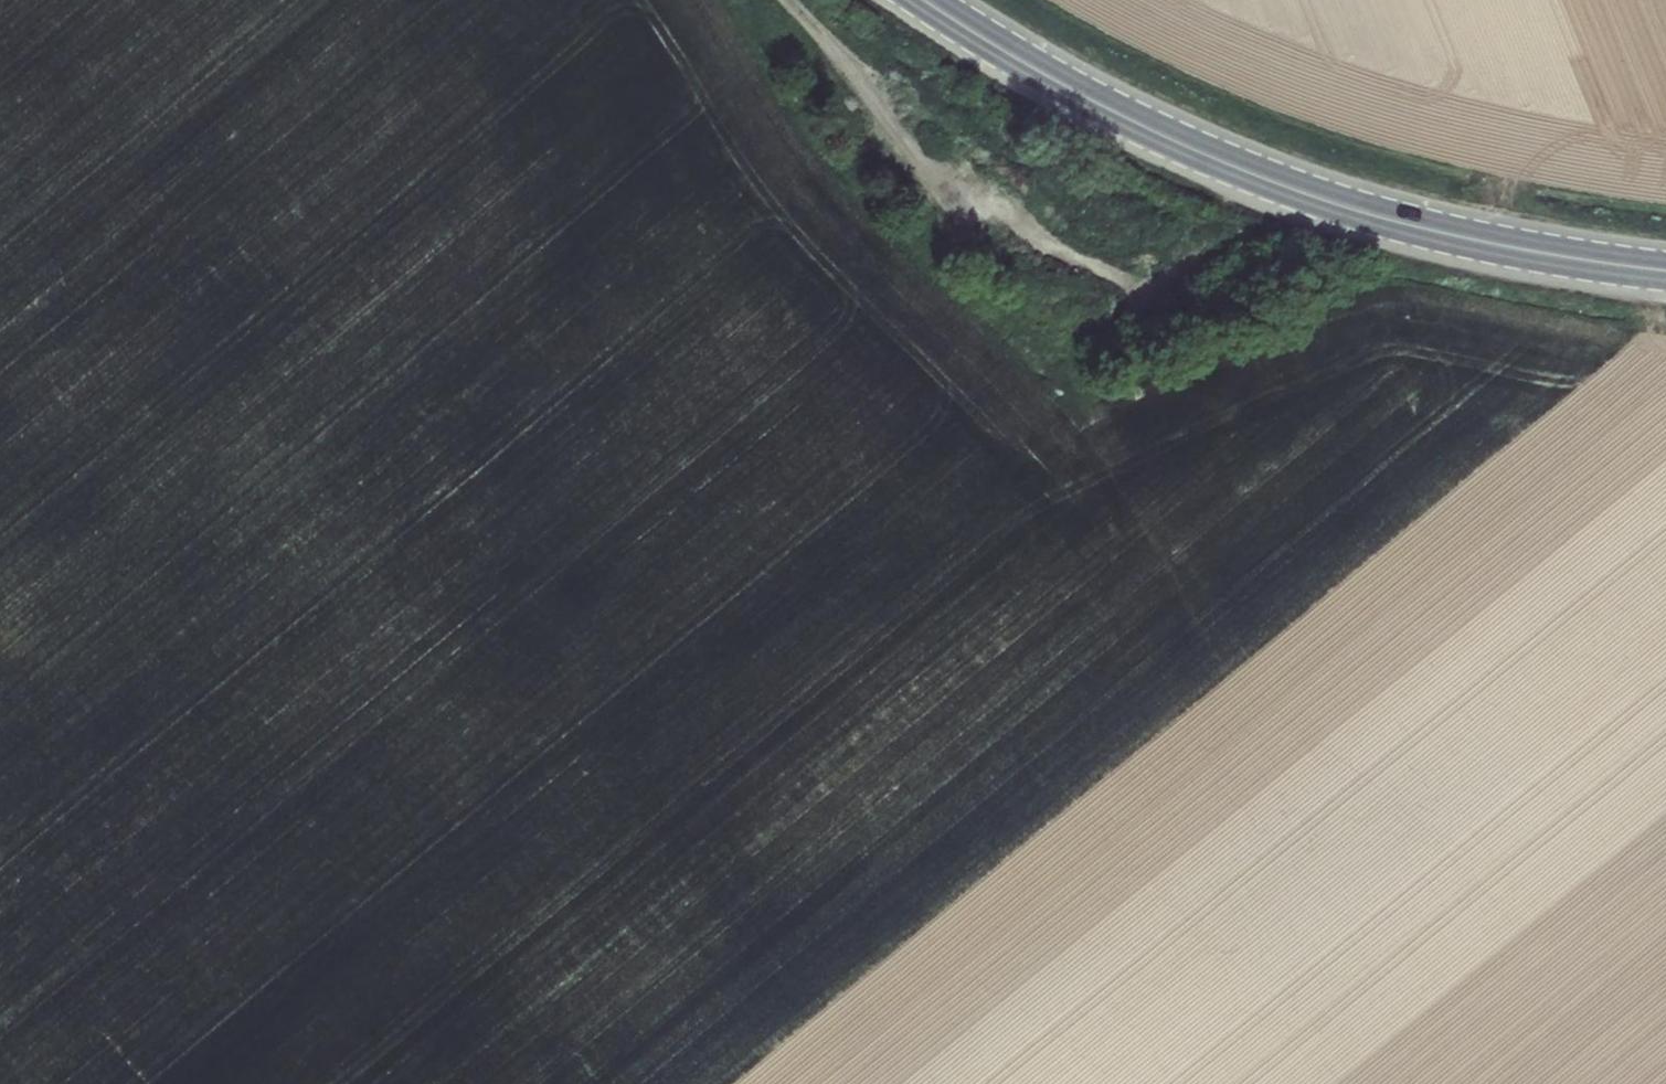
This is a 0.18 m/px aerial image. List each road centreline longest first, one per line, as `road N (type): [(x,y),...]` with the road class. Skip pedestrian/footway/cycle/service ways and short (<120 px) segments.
road 1 (secondary): [(924,0),(1092,100),(1306,195),(1455,237),(1665,271)]

